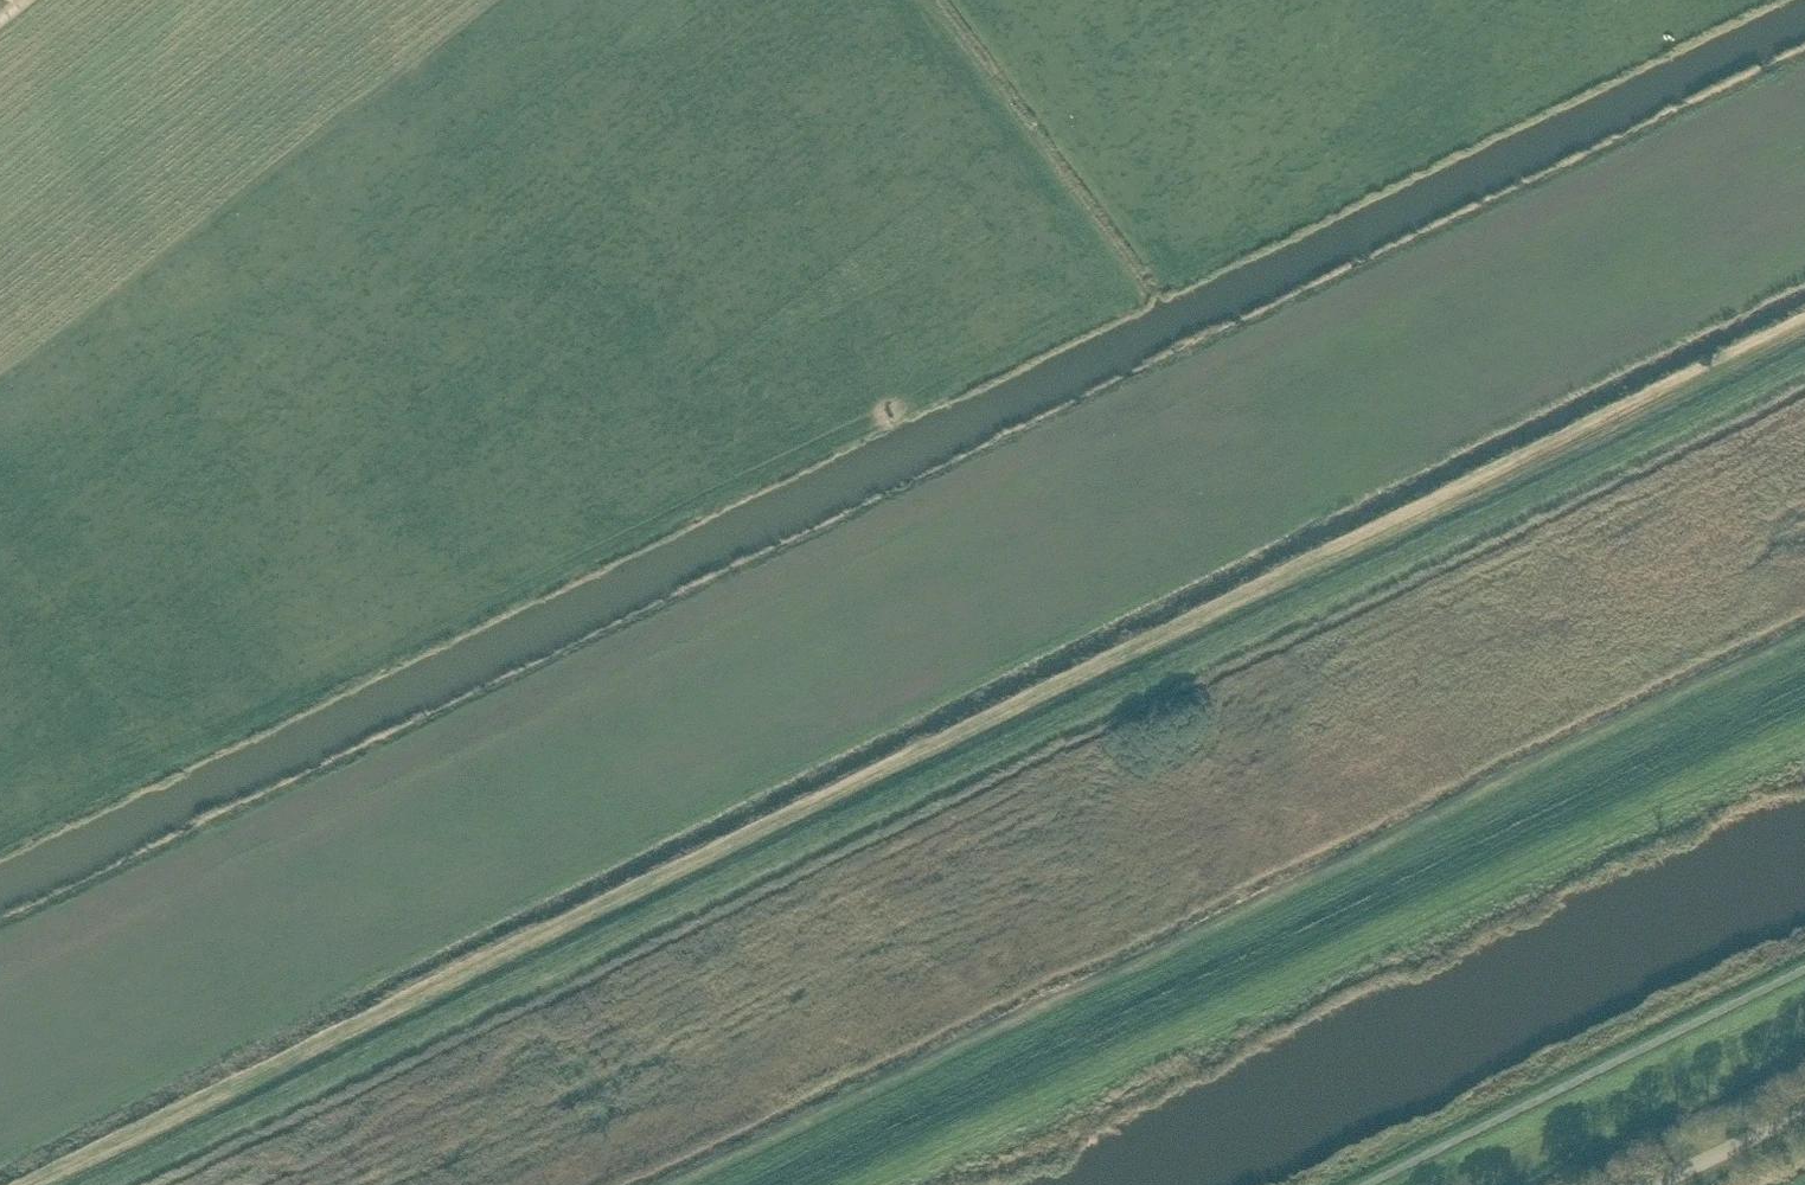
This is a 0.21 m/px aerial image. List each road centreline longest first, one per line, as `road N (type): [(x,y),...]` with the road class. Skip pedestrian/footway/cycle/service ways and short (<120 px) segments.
road 1 (unclassified): [(1657,1184),(1804,1114)]

